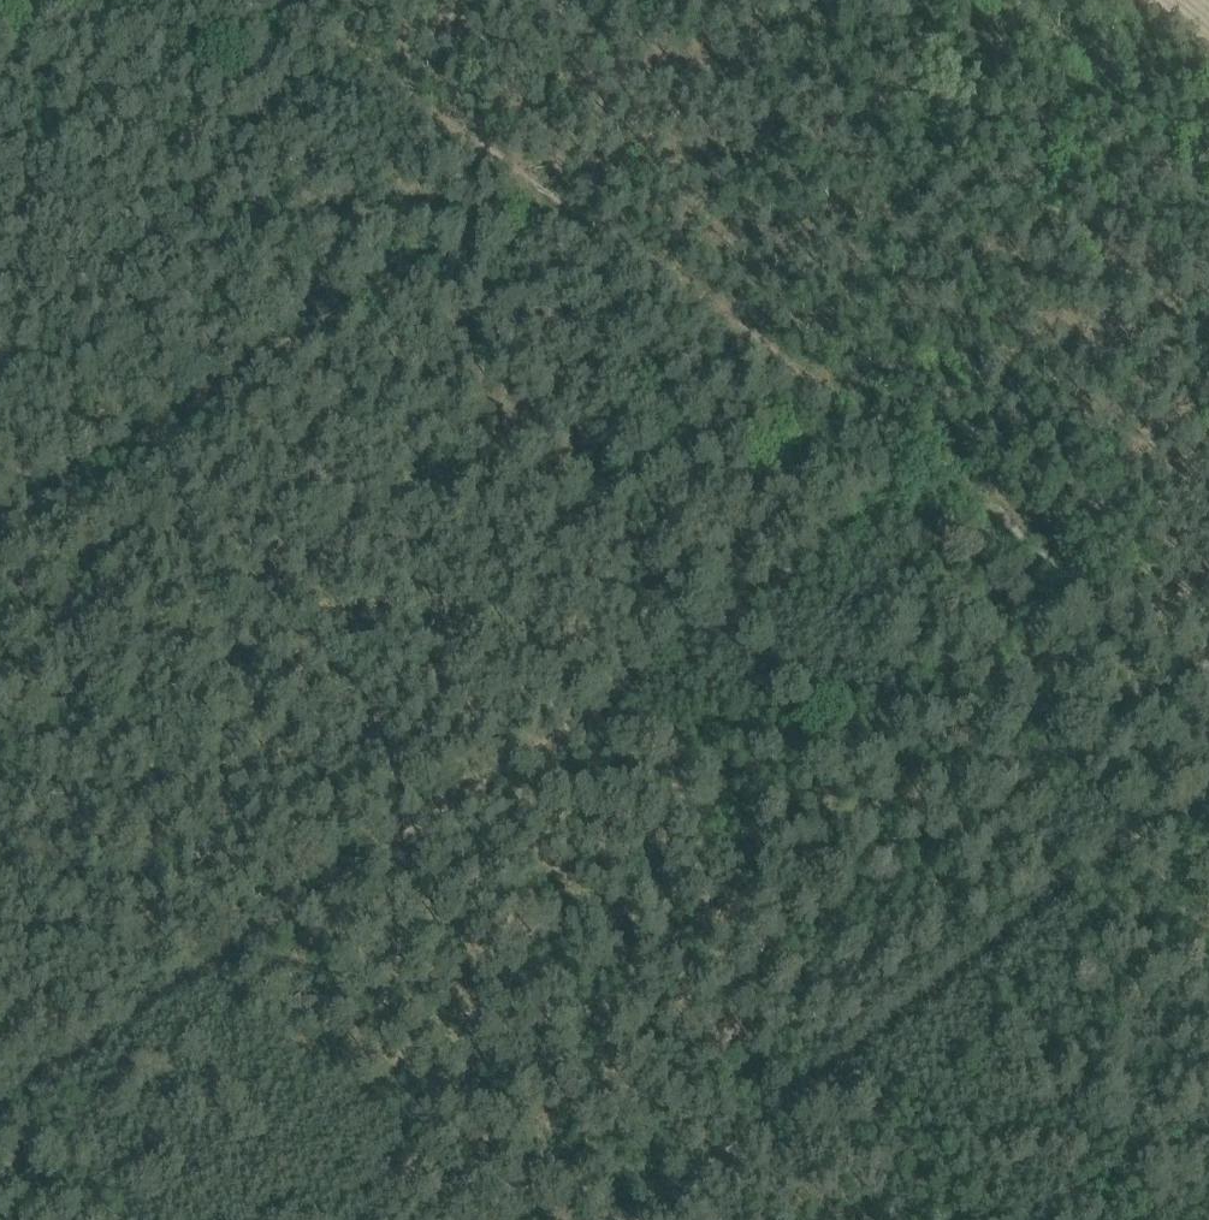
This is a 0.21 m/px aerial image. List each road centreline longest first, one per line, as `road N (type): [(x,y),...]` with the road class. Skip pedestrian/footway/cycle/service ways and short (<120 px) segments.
road 1 (track): [(944,466),(0,1099)]
road 2 (track): [(309,0),(1208,656)]
road 3 (track): [(642,1219),(1208,792)]

